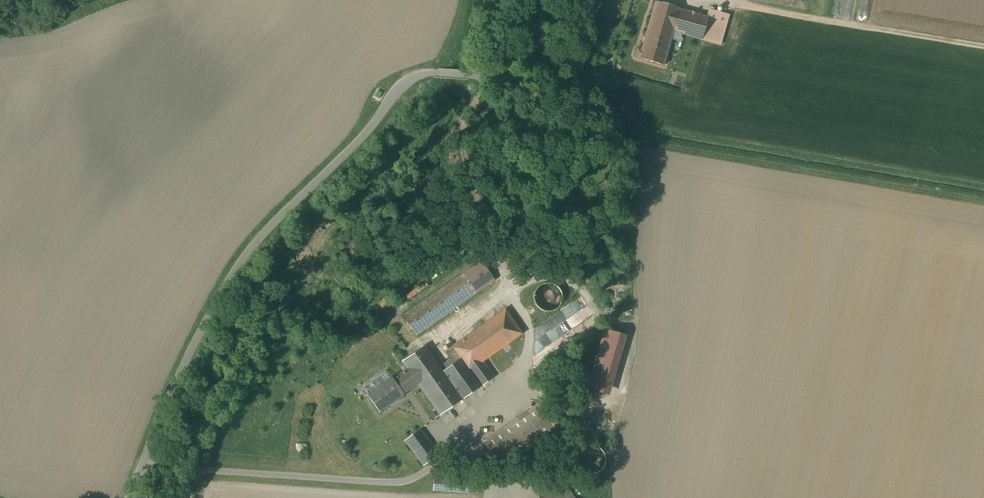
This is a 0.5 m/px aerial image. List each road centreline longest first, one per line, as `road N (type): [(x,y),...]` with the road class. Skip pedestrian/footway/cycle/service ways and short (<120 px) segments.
road 1 (unclassified): [(557,0),(514,74),(435,73),(405,84),(250,253),(144,461)]
road 2 (track): [(196,469),(409,481),(517,397),(529,326),(504,296)]
road 3 (track): [(725,5),(983,48)]

